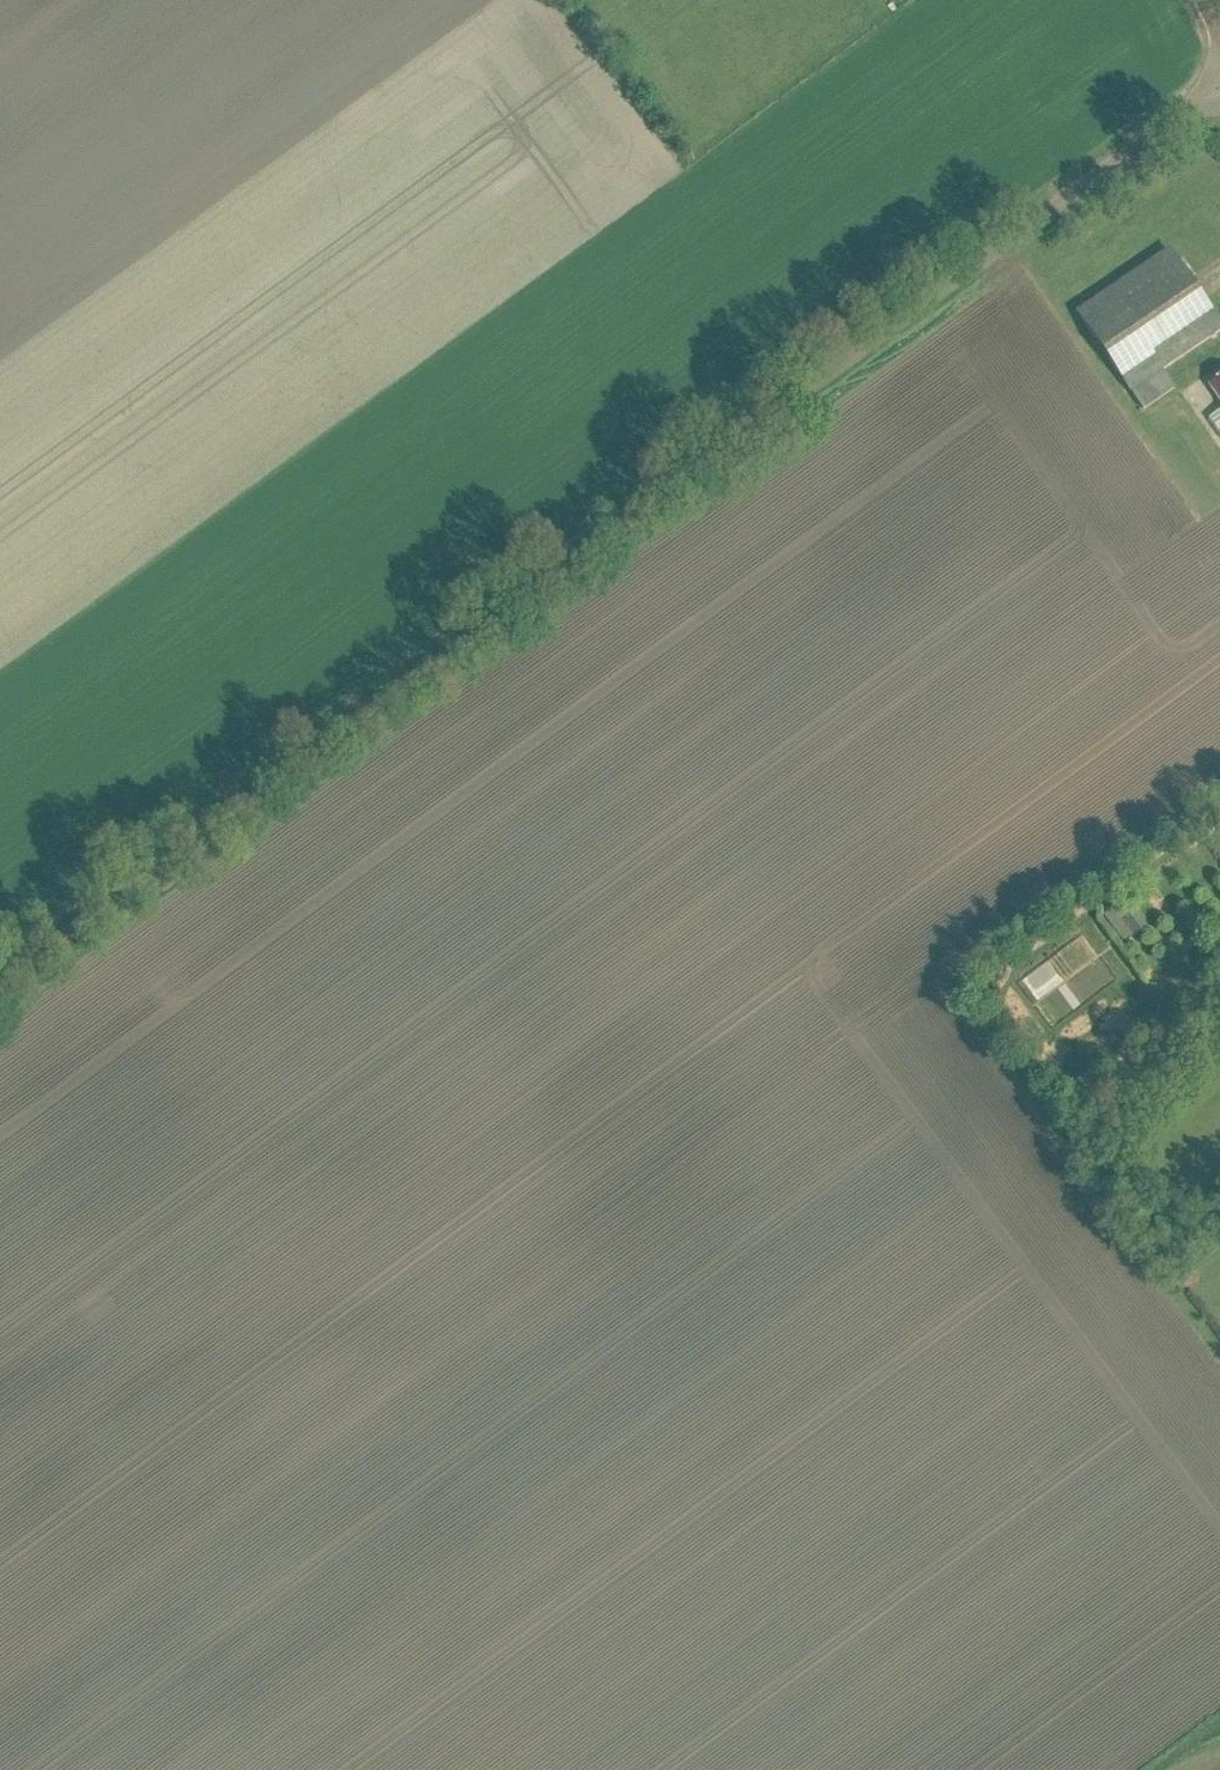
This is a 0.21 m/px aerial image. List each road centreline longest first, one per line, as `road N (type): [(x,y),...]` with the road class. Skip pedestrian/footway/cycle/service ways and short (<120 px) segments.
road 1 (unclassified): [(0,981),(1219,80)]

